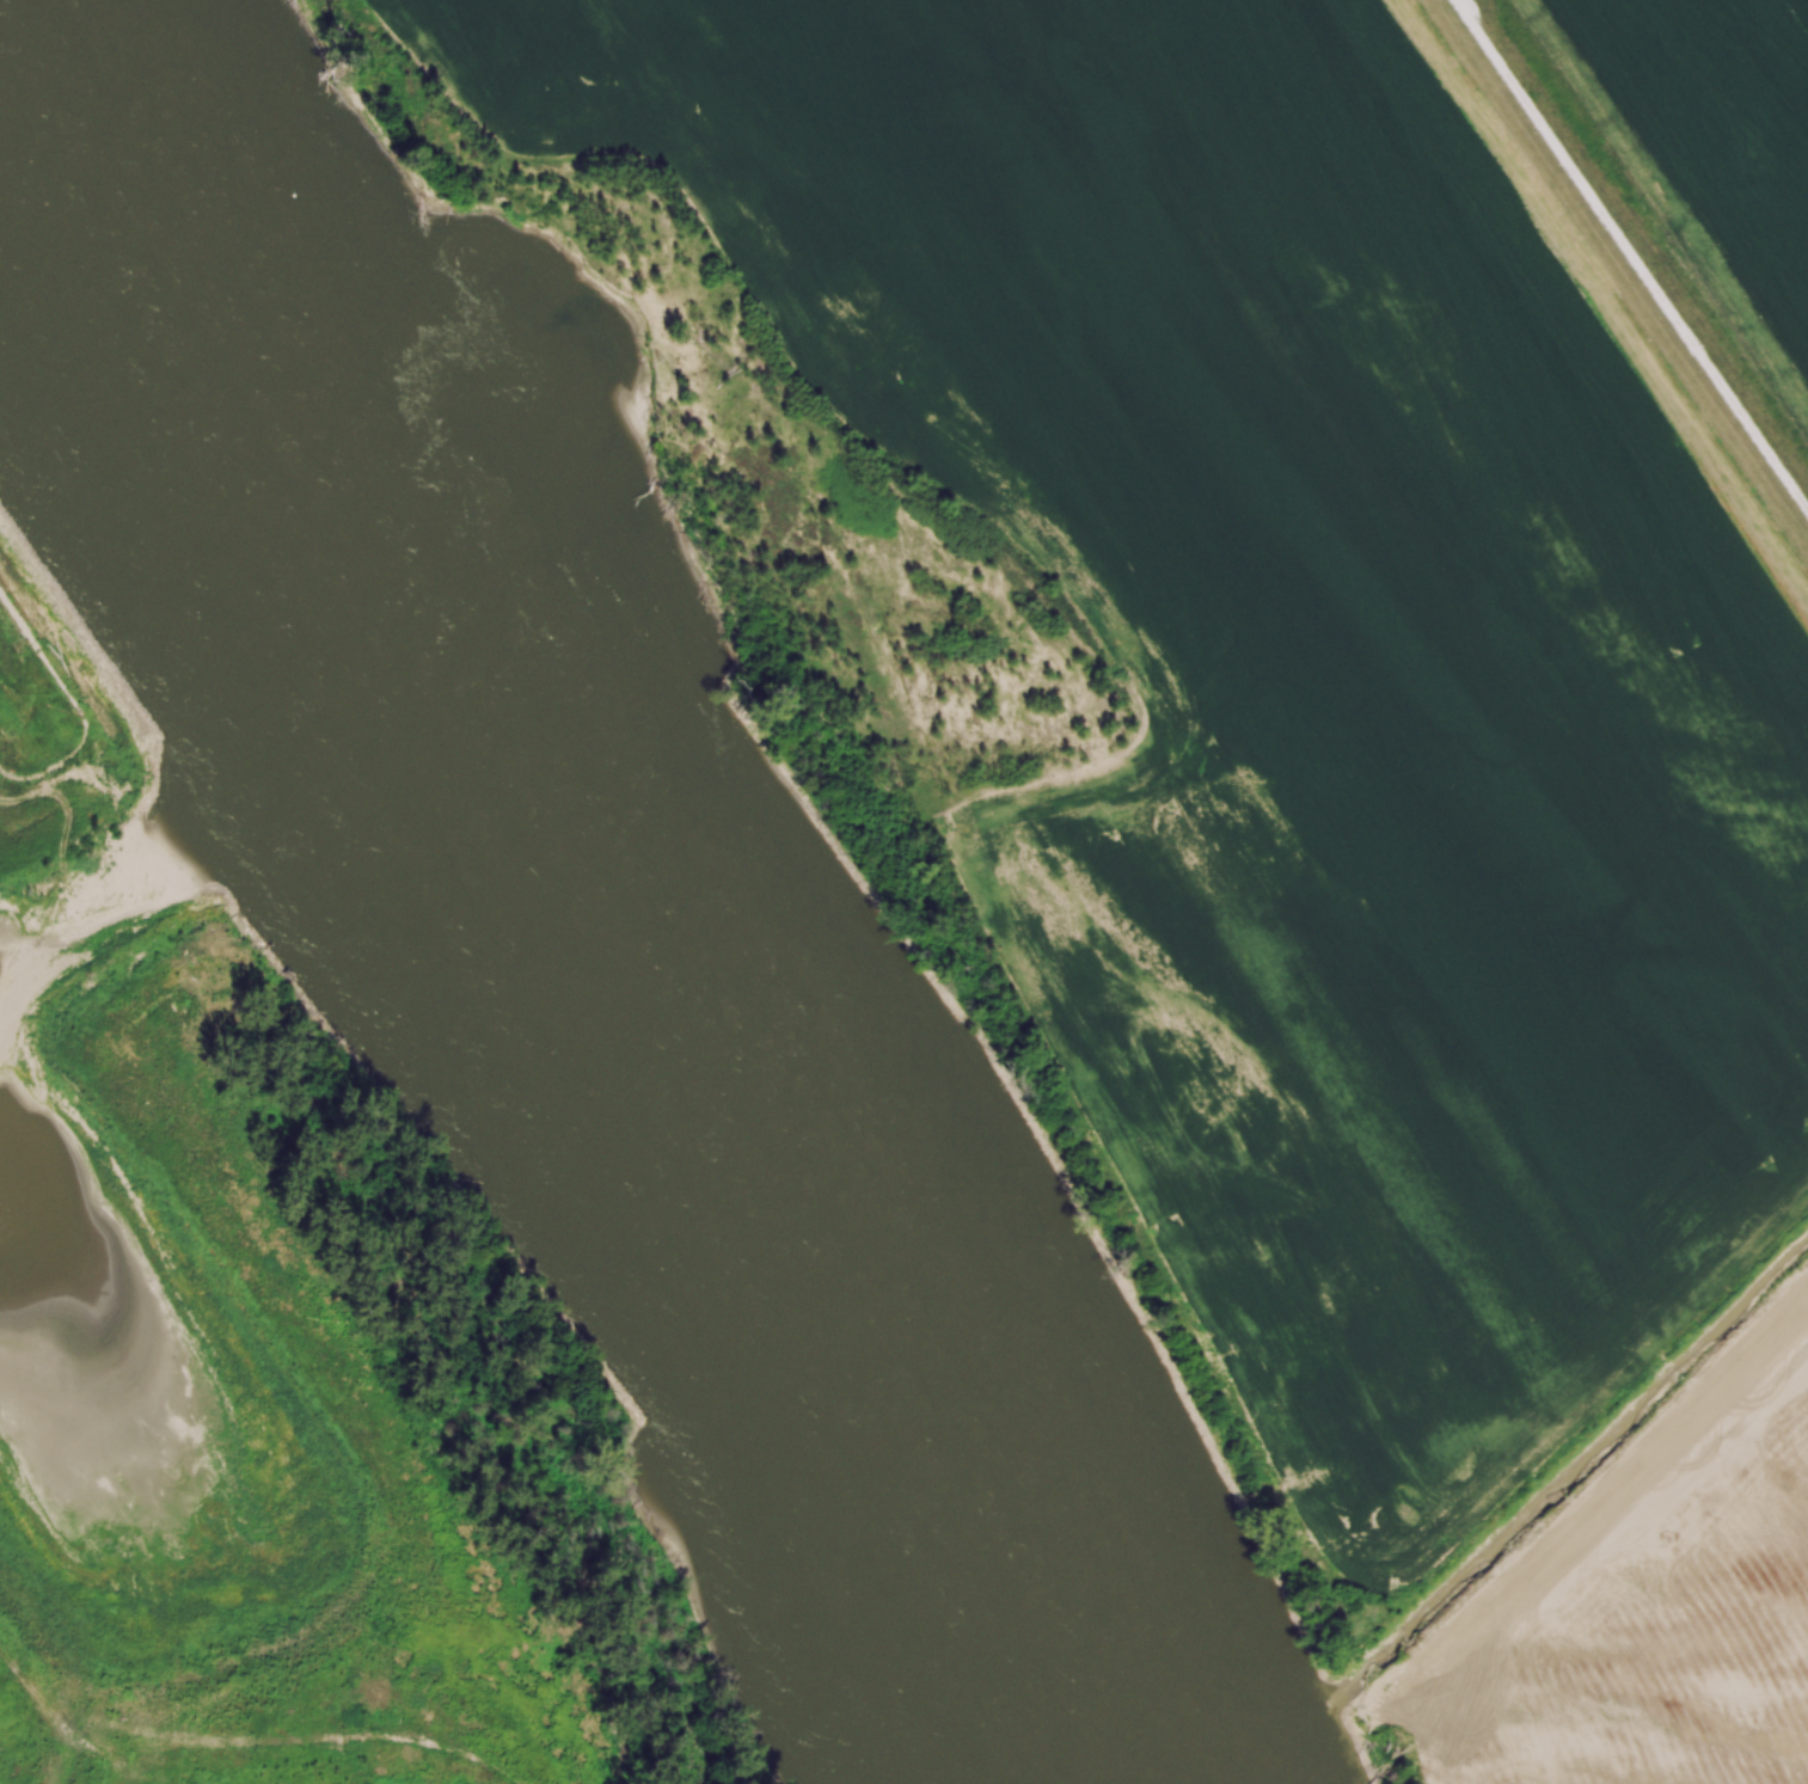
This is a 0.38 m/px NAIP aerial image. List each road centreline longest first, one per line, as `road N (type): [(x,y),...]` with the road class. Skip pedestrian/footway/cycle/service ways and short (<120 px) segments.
road 1 (residential): [(1807,1258),(1428,1653),(1405,1684),(1395,1729),(1415,1783)]

